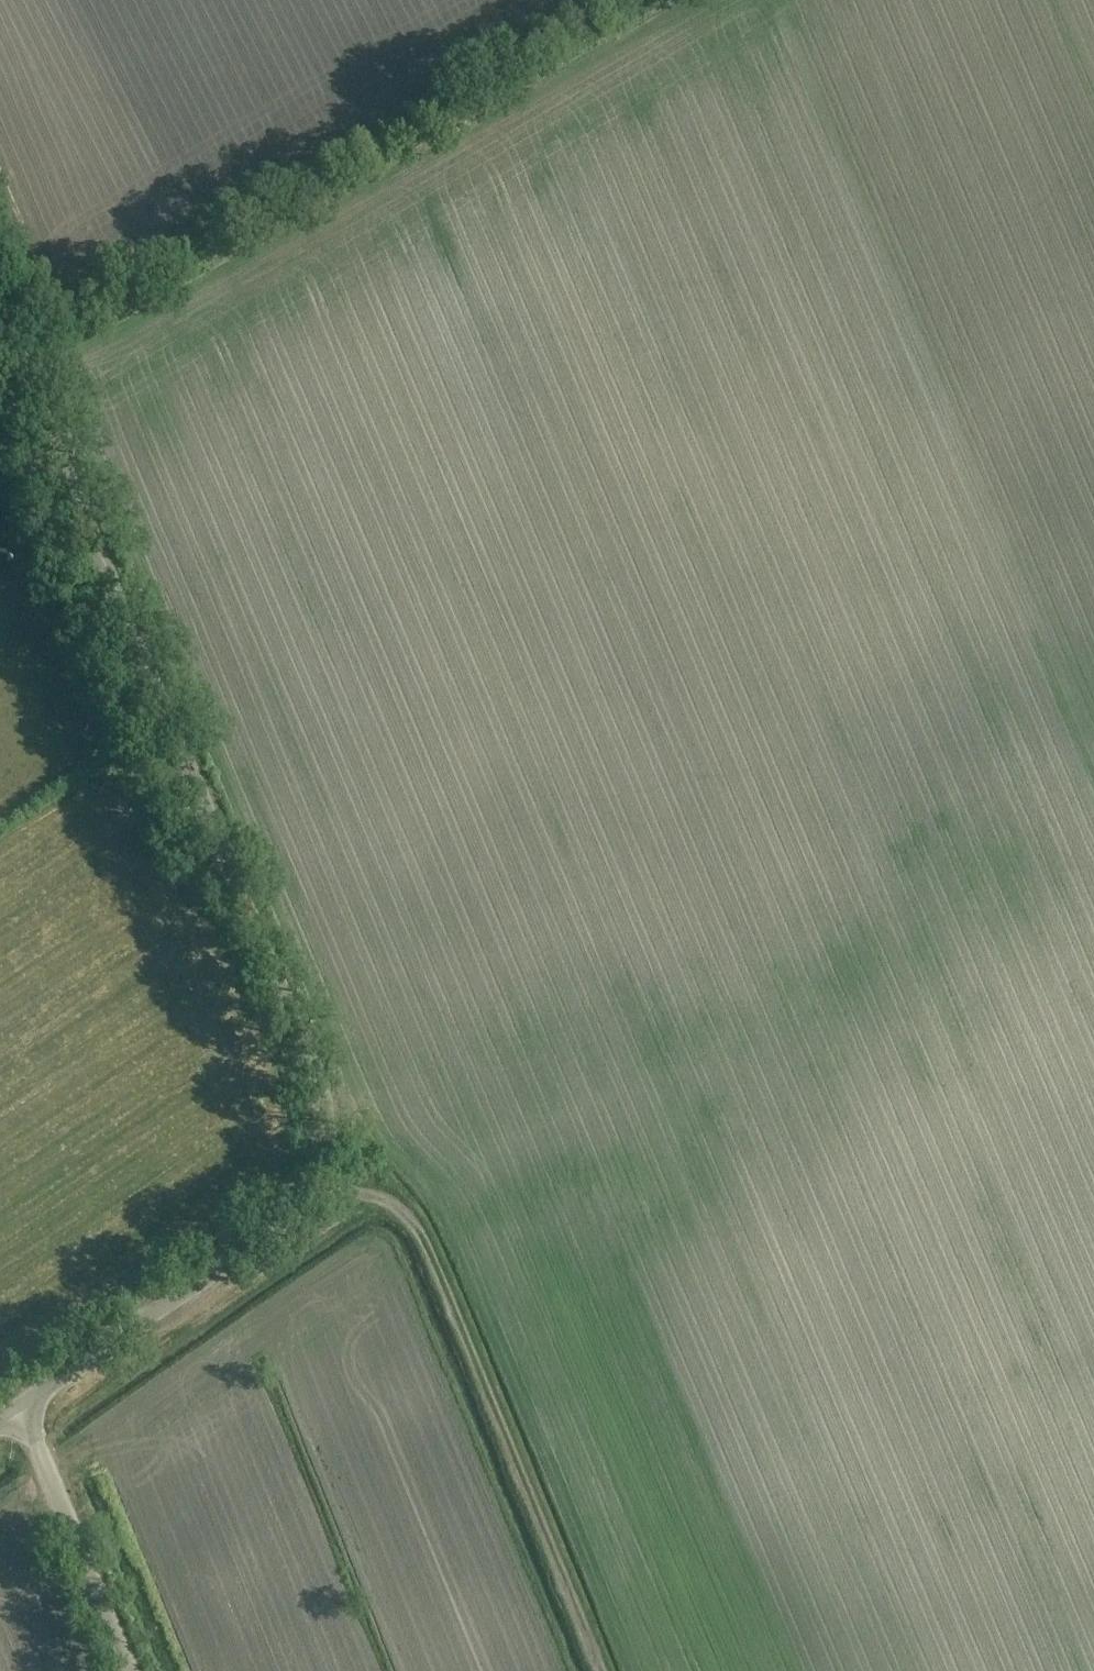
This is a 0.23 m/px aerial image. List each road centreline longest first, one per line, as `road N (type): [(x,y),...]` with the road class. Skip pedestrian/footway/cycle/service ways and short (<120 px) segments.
road 1 (unclassified): [(19,1403),(284,1220),(313,1184),(327,1119),(315,1069),(0,305)]
road 2 (track): [(316,1178),(403,1221),(435,1269),(599,1670)]
road 3 (unclassified): [(129,1670),(19,1403)]

